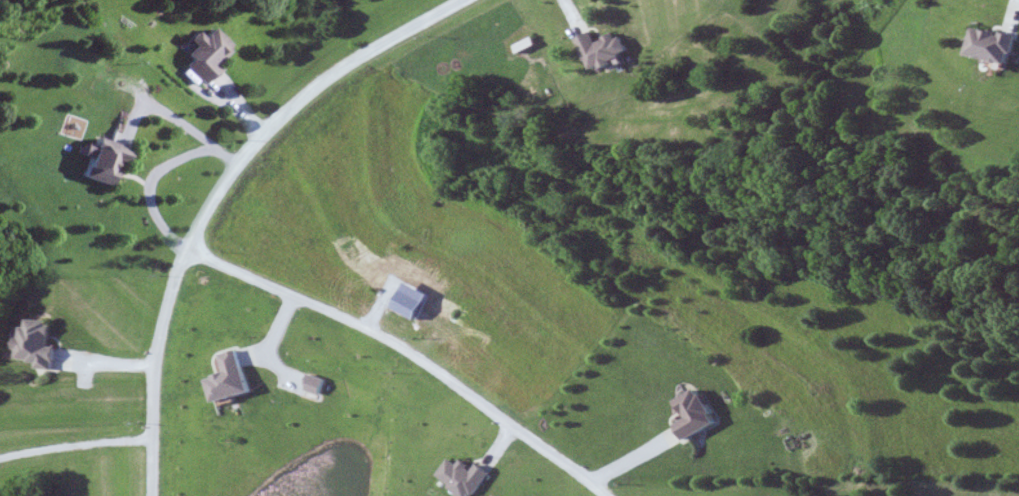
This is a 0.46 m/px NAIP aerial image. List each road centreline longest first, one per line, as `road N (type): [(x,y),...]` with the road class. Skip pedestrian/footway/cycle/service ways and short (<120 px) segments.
road 1 (residential): [(463,0),(320,86),(283,115),(223,185),(191,247),(165,327),(153,495)]
road 2 (residential): [(191,247),(434,367),(604,495)]

